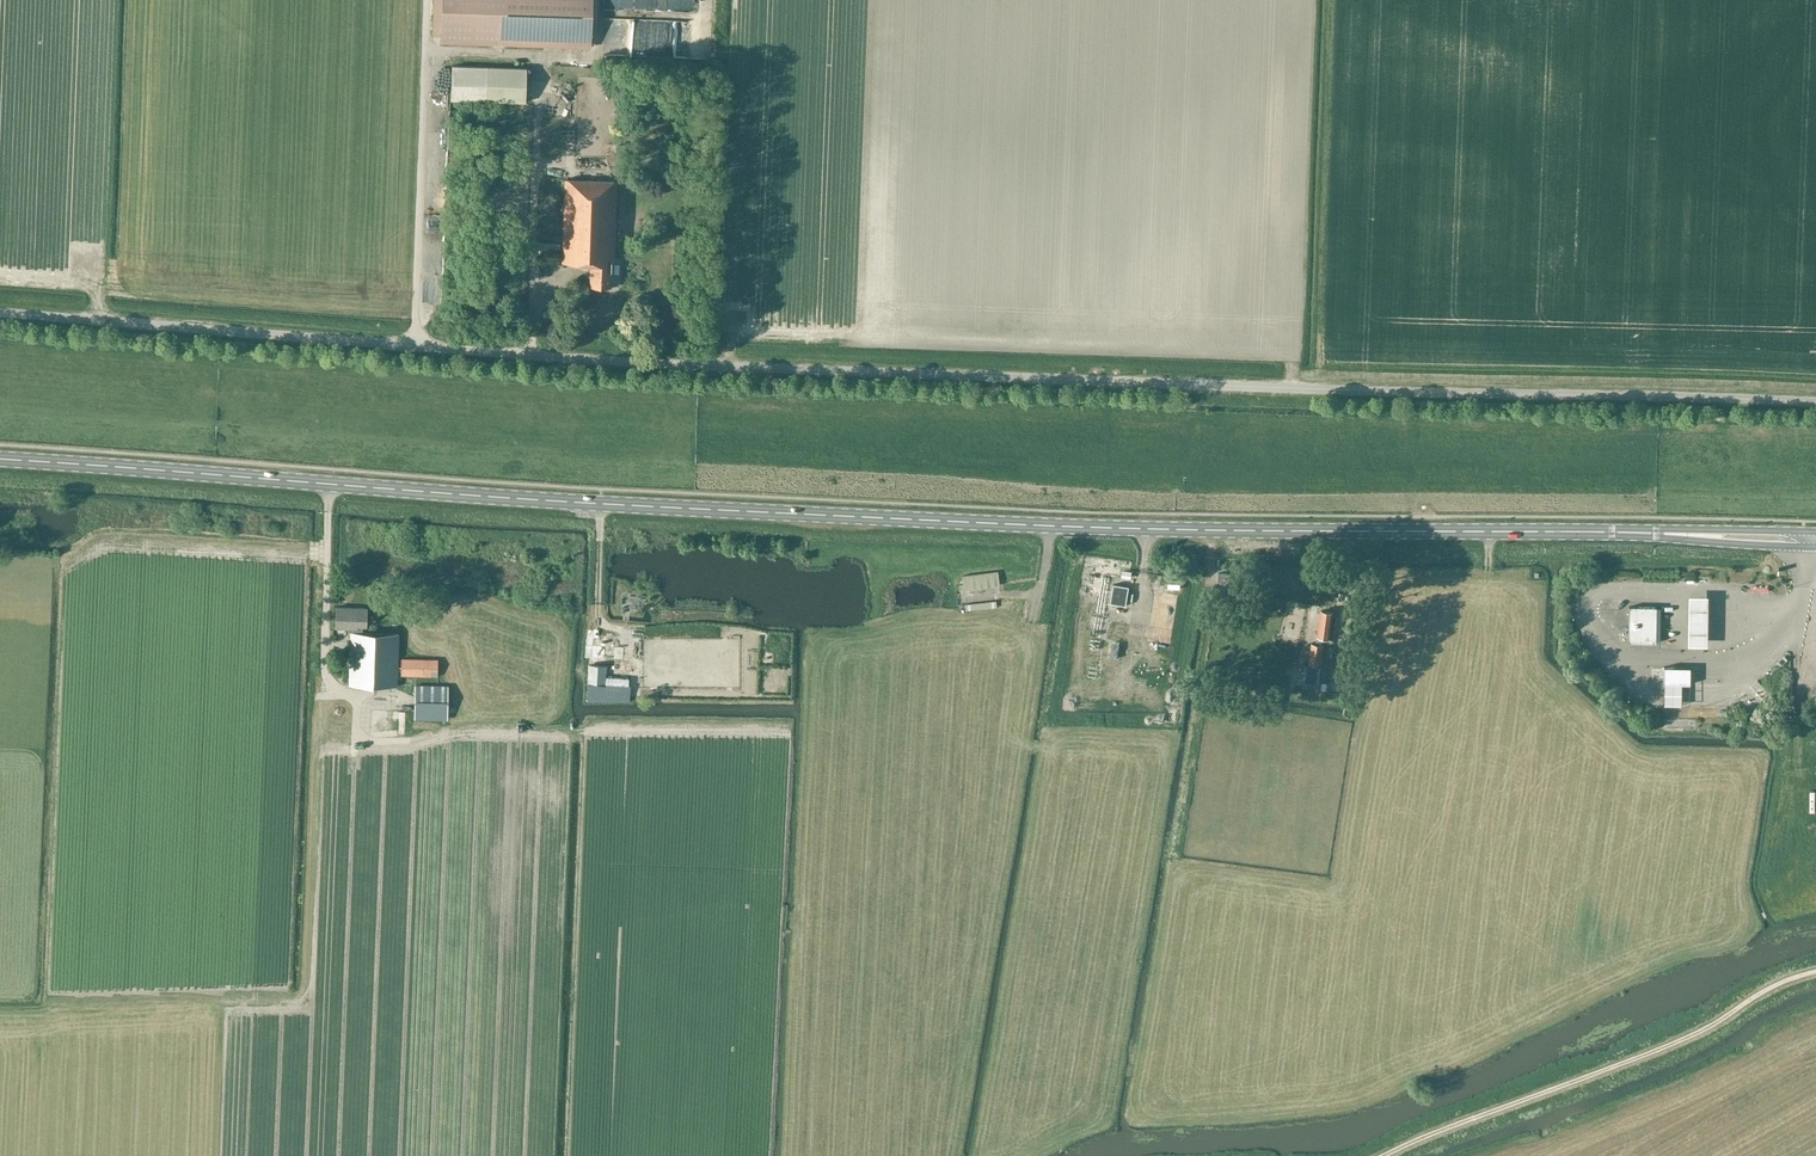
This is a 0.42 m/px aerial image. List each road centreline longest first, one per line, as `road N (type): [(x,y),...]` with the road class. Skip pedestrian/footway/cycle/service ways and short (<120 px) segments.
road 1 (primary): [(1815,538),(970,522),(0,458)]
road 2 (unclassified): [(1815,404),(741,371),(413,344)]
road 3 (unclassified): [(413,344),(0,313)]
road 4 (unclassified): [(413,344),(426,0)]

